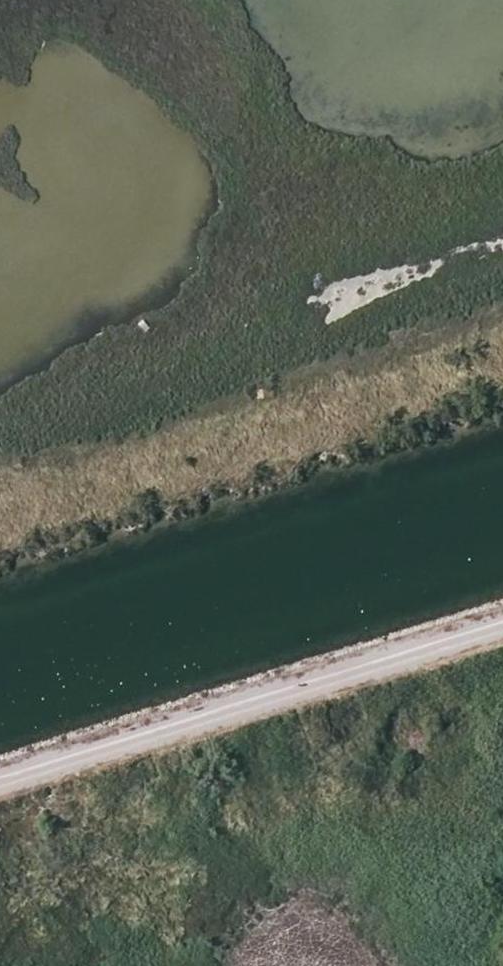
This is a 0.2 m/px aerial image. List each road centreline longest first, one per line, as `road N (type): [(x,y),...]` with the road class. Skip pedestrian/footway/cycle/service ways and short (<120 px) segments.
road 1 (track): [(502,633),(0,788)]

